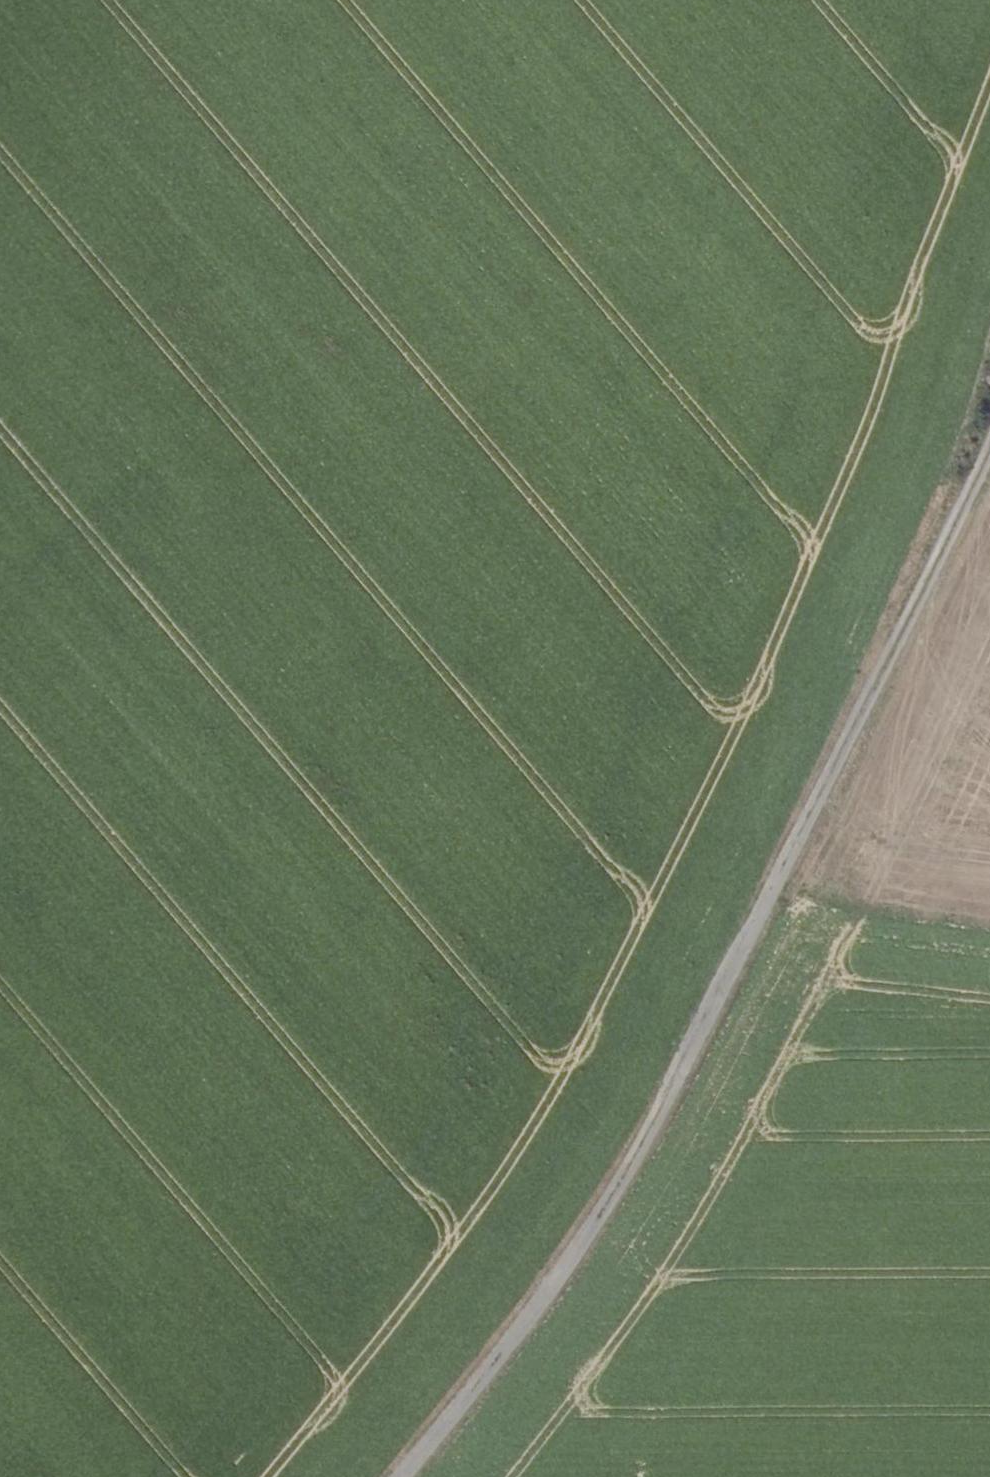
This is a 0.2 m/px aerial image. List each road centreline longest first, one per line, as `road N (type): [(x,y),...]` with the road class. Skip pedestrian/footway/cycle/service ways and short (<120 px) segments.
road 1 (track): [(396,1476),(613,1197),(944,559),(989,447)]

